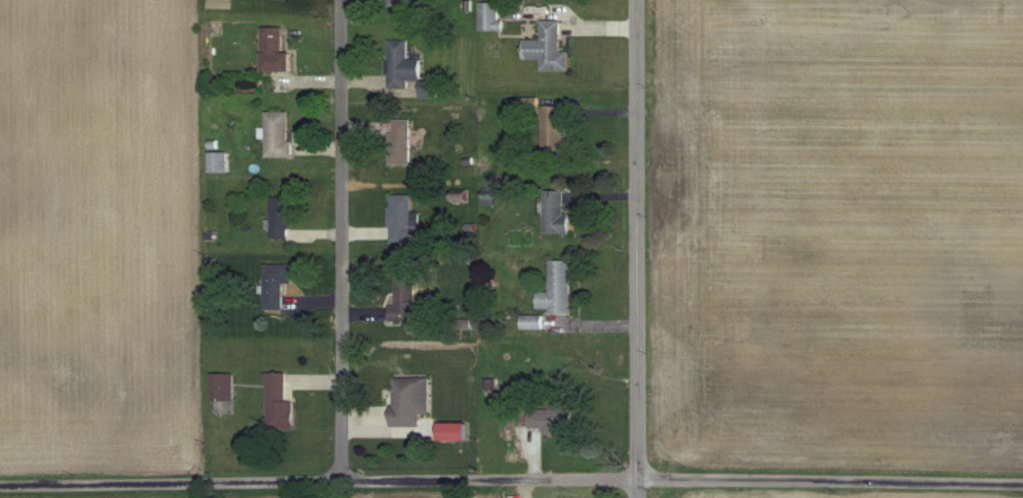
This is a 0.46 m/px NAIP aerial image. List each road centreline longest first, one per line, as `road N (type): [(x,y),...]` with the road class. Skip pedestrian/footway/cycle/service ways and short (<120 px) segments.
road 1 (residential): [(0,487),(638,479),(1022,485)]
road 2 (tertiary): [(638,0),(638,497)]
road 3 (residential): [(342,482),(341,0)]

